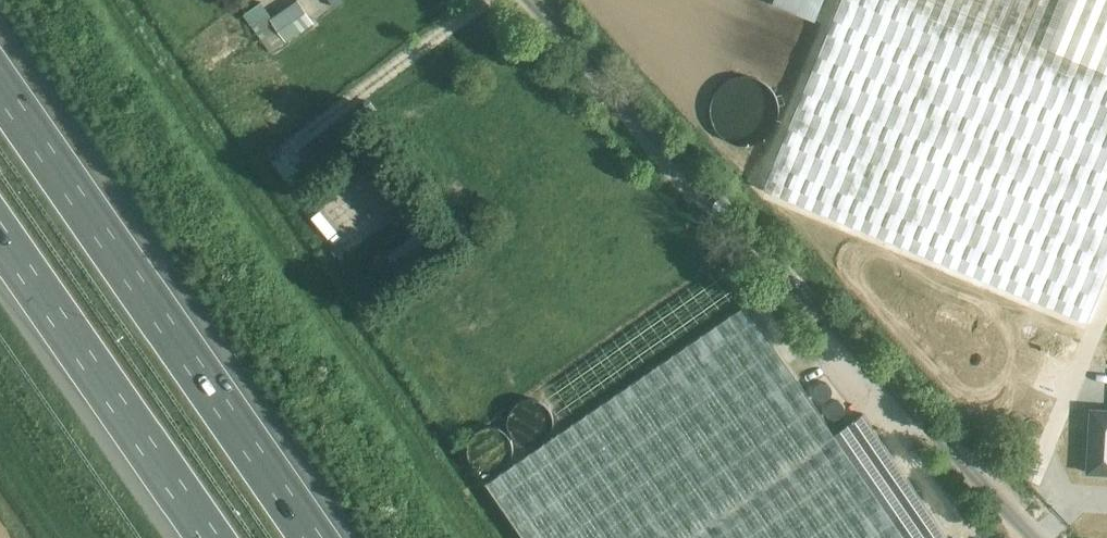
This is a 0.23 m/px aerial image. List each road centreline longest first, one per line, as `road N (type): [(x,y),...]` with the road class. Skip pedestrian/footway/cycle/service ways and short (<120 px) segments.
road 1 (tertiary): [(1035,537),(534,0)]
road 2 (motorway): [(310,537),(0,88)]
road 3 (motorway): [(0,237),(206,537)]

